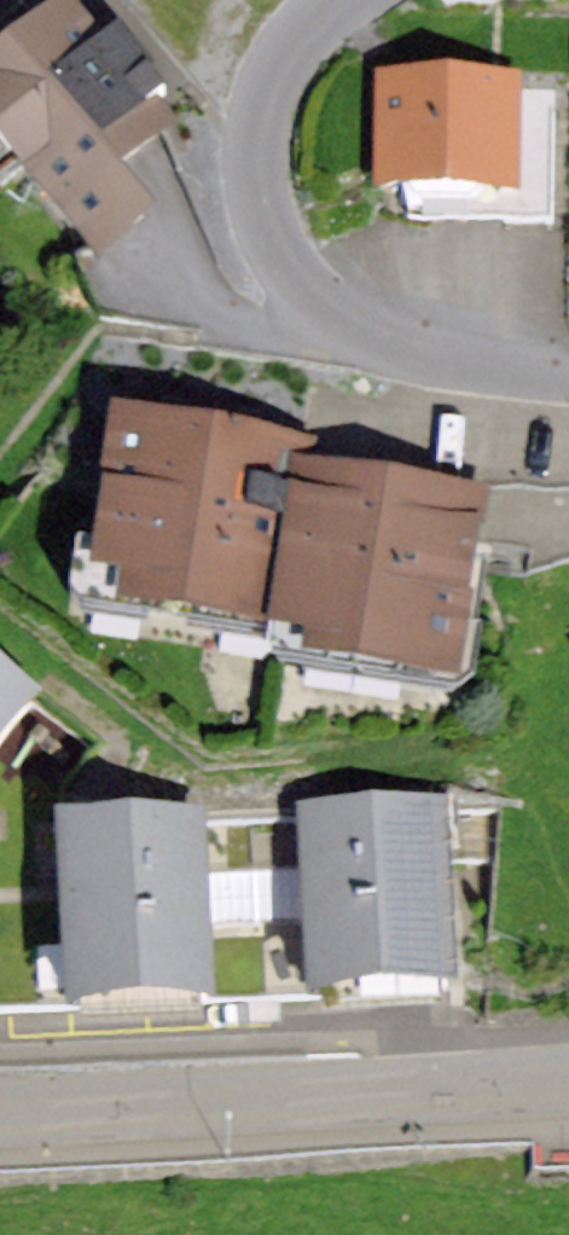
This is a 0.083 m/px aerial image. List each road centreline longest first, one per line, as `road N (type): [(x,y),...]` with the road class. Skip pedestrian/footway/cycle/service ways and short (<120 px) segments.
road 1 (secondary): [(0,1115),(568,1084)]

